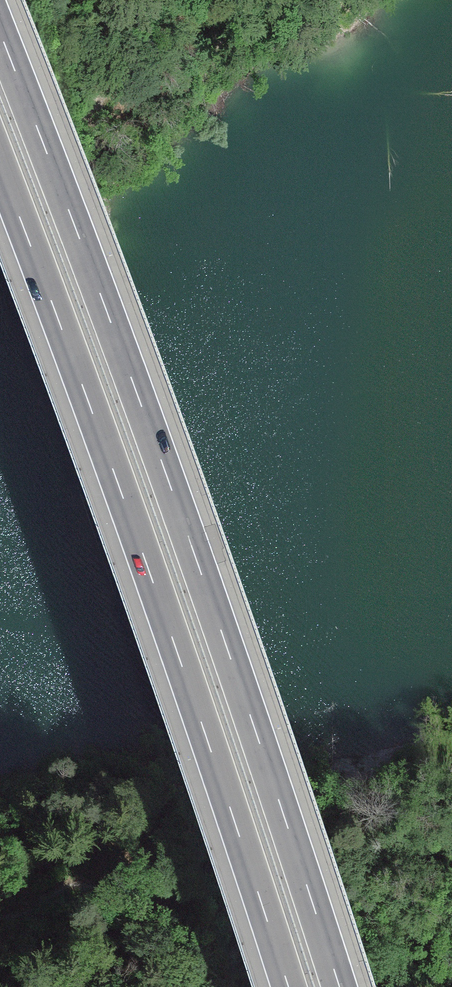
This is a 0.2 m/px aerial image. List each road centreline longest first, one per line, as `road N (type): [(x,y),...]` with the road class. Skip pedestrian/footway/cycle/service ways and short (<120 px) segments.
road 1 (motorway): [(339,986),(202,574),(0,34)]
road 2 (motorway): [(0,161),(162,598),(289,986)]

